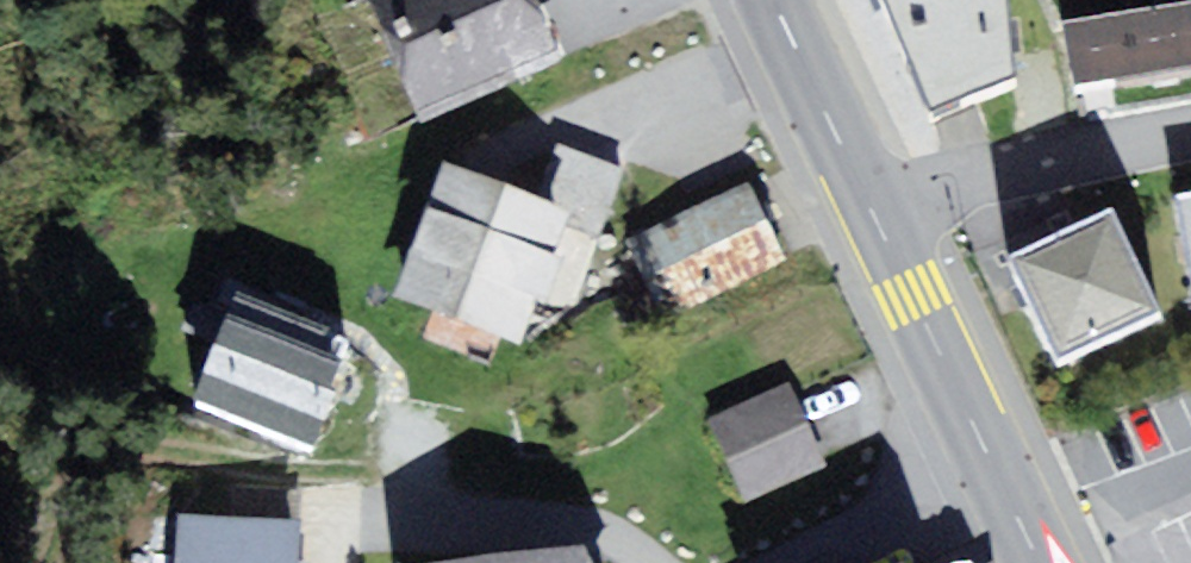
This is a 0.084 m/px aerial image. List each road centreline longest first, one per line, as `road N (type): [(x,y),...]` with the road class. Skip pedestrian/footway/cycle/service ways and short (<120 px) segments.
road 1 (primary): [(1039,562),(878,223)]
road 2 (track): [(350,472),(120,457),(72,476),(42,562)]
road 3 (residential): [(878,223),(973,178),(1190,133)]
road 4 (primary): [(878,223),(775,0)]

